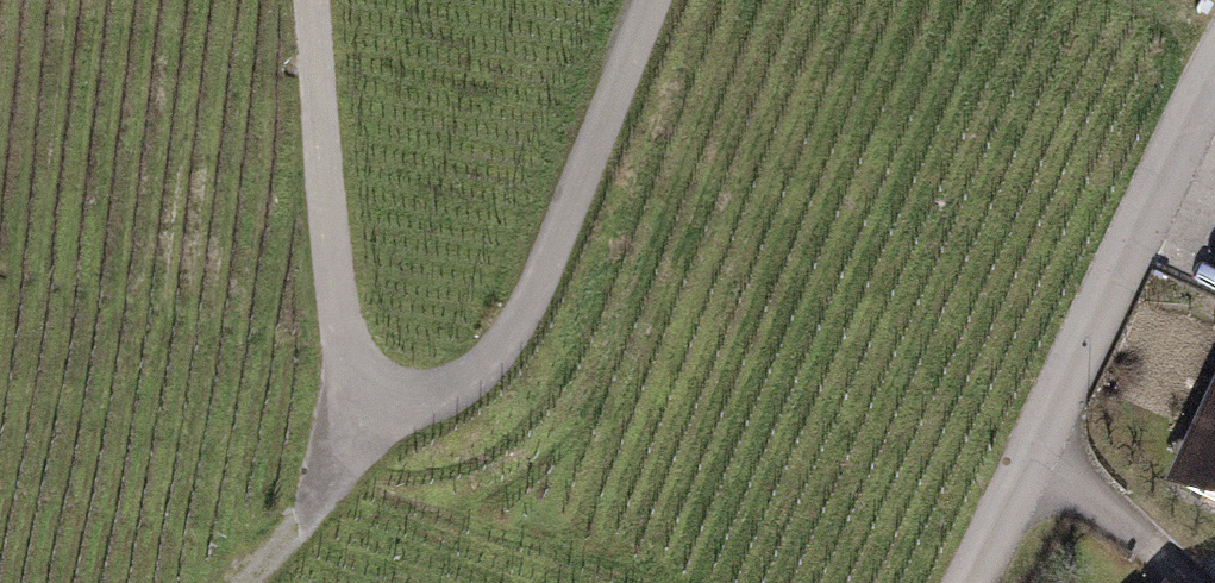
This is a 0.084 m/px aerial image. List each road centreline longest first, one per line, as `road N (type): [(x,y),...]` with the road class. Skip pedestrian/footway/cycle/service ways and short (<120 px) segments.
road 1 (residential): [(649,0),(577,184),(479,379),(428,409),(381,412),(353,377),(336,320),(304,0)]
road 2 (residential): [(1039,465),(1214,71)]
road 3 (track): [(245,582),(381,412)]
road 4 (residential): [(1039,465),(1175,582)]
road 5 (residential): [(975,582),(1039,465)]

